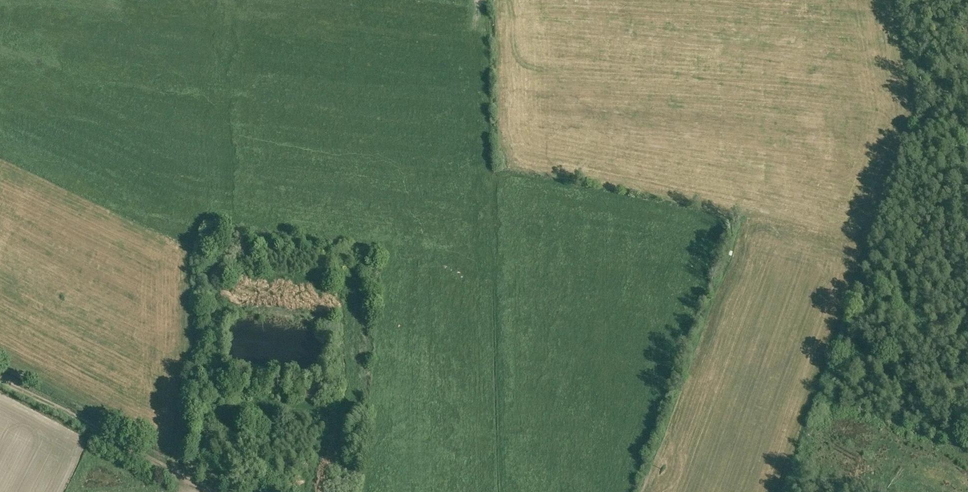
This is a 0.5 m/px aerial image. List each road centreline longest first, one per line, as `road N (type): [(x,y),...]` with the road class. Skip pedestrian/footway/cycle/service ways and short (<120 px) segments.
road 1 (track): [(0,381),(212,491)]

